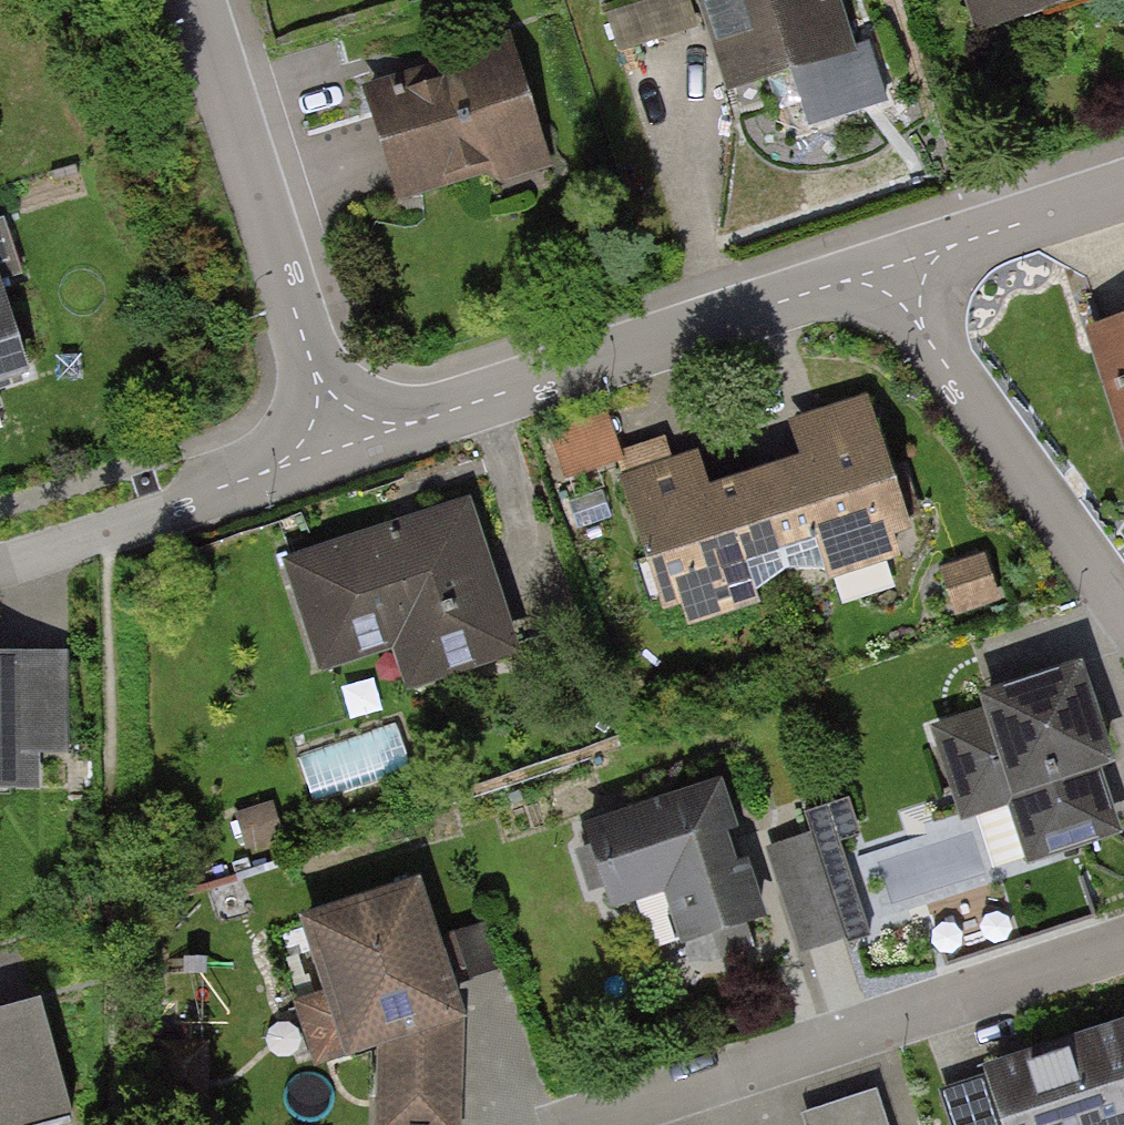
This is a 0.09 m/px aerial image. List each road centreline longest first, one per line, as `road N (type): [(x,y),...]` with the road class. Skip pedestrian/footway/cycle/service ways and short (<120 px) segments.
road 1 (residential): [(334,425),(414,422),(841,283),(904,285)]
road 2 (residential): [(1123,944),(573,1124)]
road 3 (residential): [(334,425),(195,0)]
road 4 (residential): [(904,285),(923,330),(1123,612)]
road 5 (residential): [(0,564),(272,469),(334,425)]
road 6 (residential): [(904,285),(970,239),(1123,189)]

